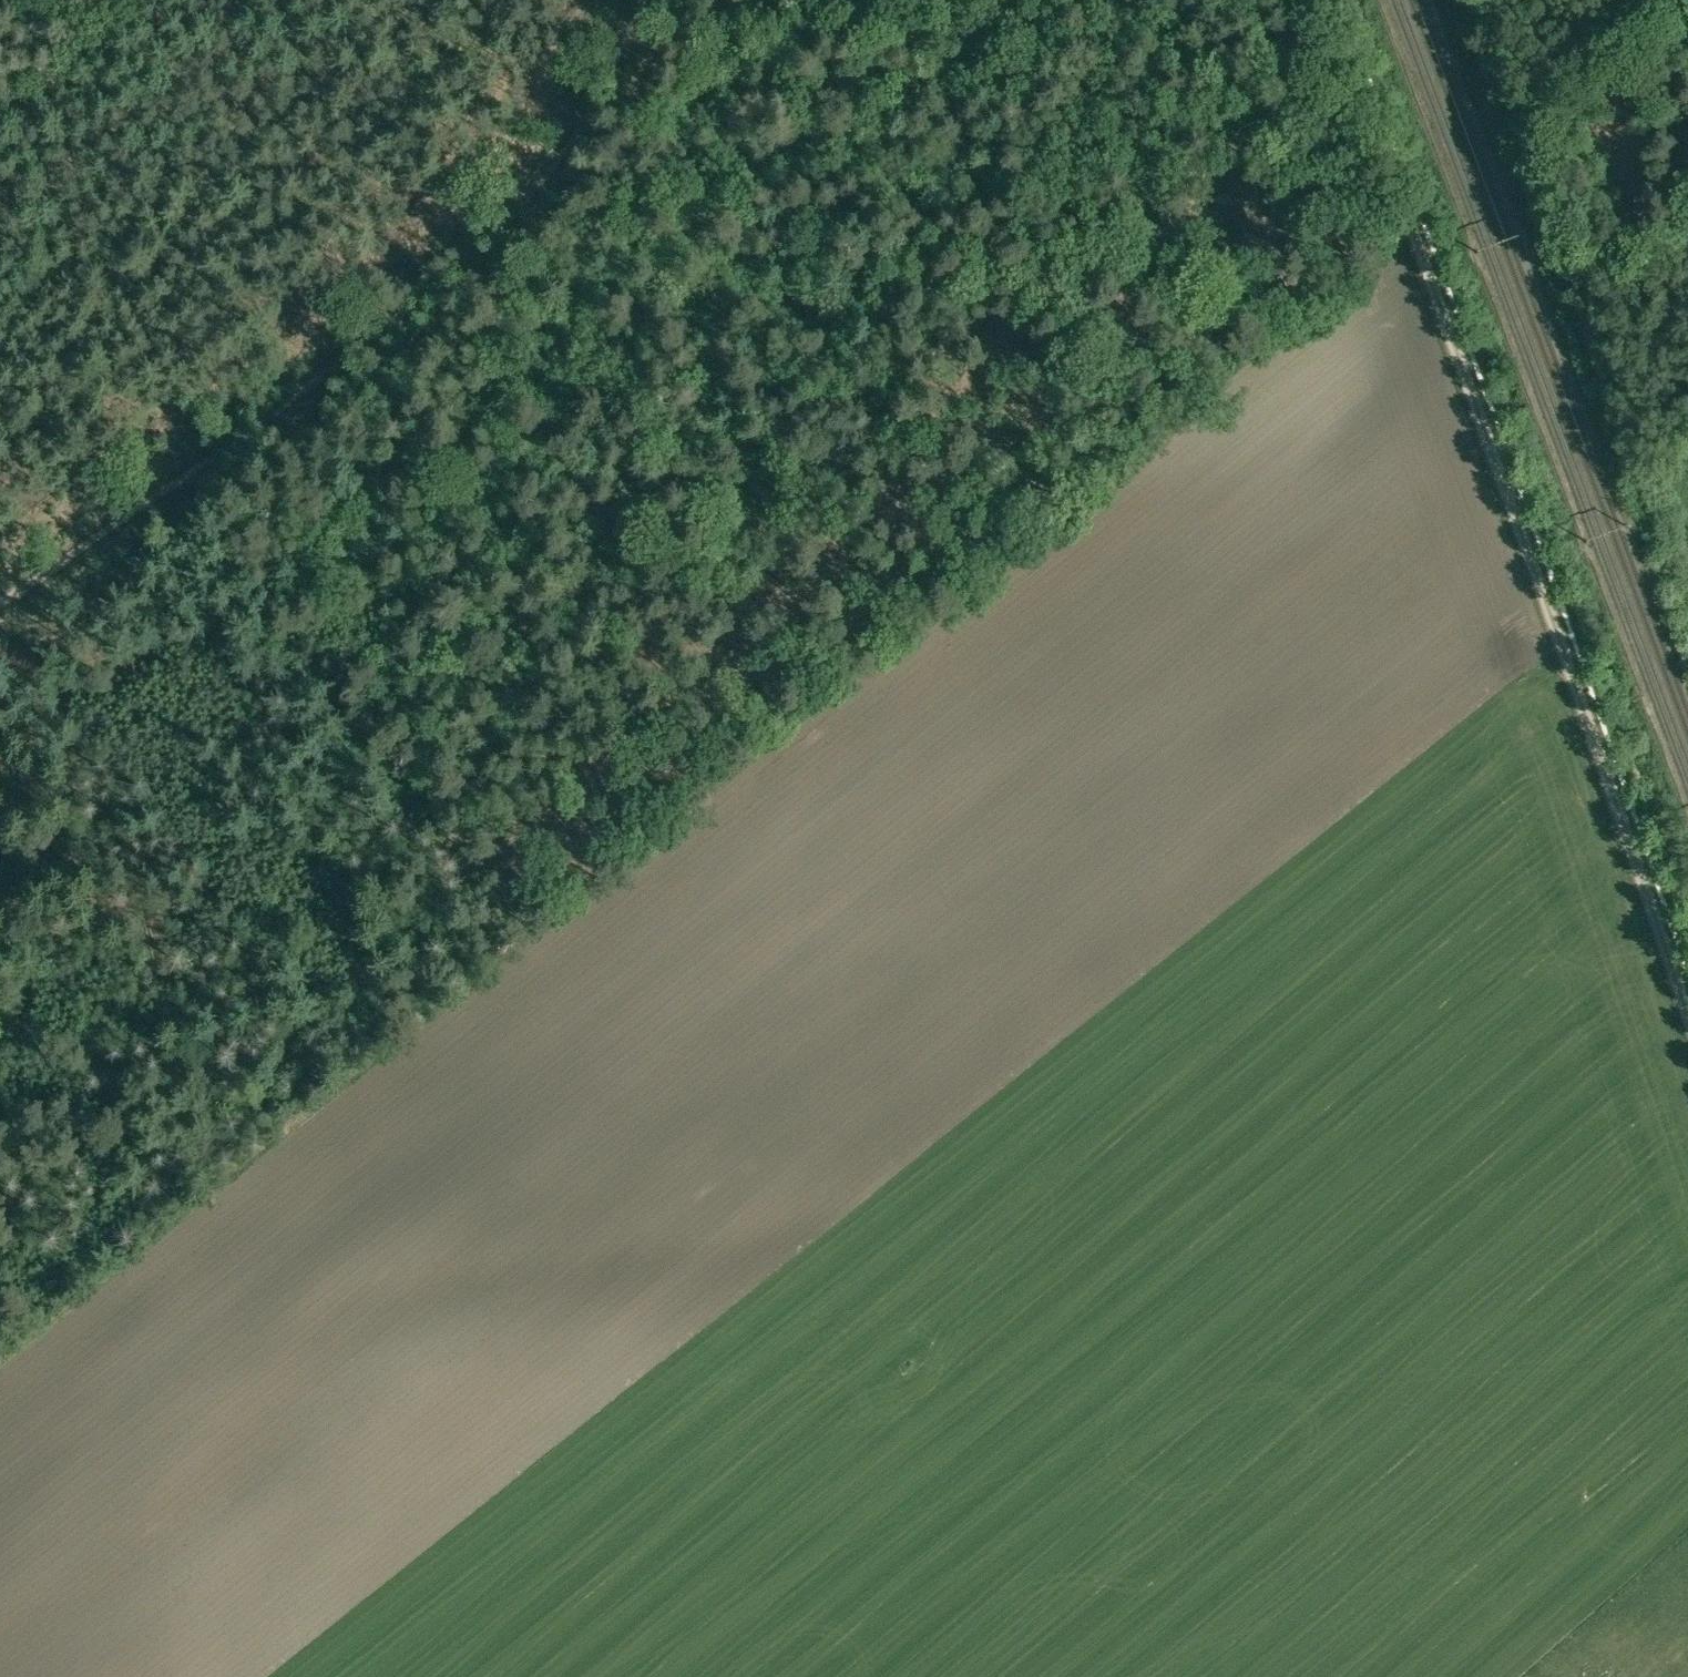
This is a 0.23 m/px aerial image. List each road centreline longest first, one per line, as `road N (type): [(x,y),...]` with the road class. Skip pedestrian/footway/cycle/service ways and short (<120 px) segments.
road 1 (track): [(1687,1009),(1442,311),(1323,0)]
road 2 (track): [(622,0),(497,182),(389,278),(0,576)]

